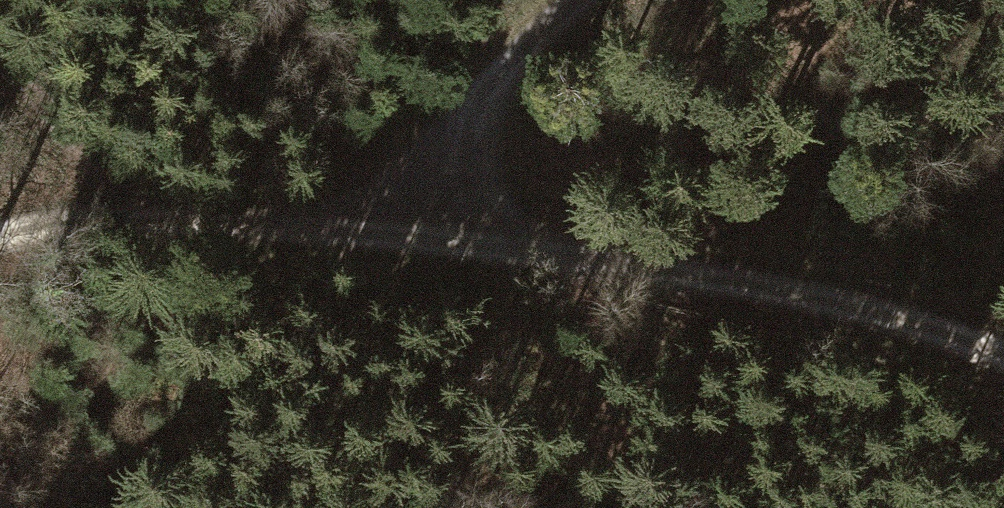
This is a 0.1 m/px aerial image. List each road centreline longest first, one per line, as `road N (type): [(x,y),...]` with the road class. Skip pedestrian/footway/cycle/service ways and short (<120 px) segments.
road 1 (track): [(0,225),(221,208),(399,228),(809,288),(1003,346)]
road 2 (track): [(586,0),(531,53),(399,228)]

